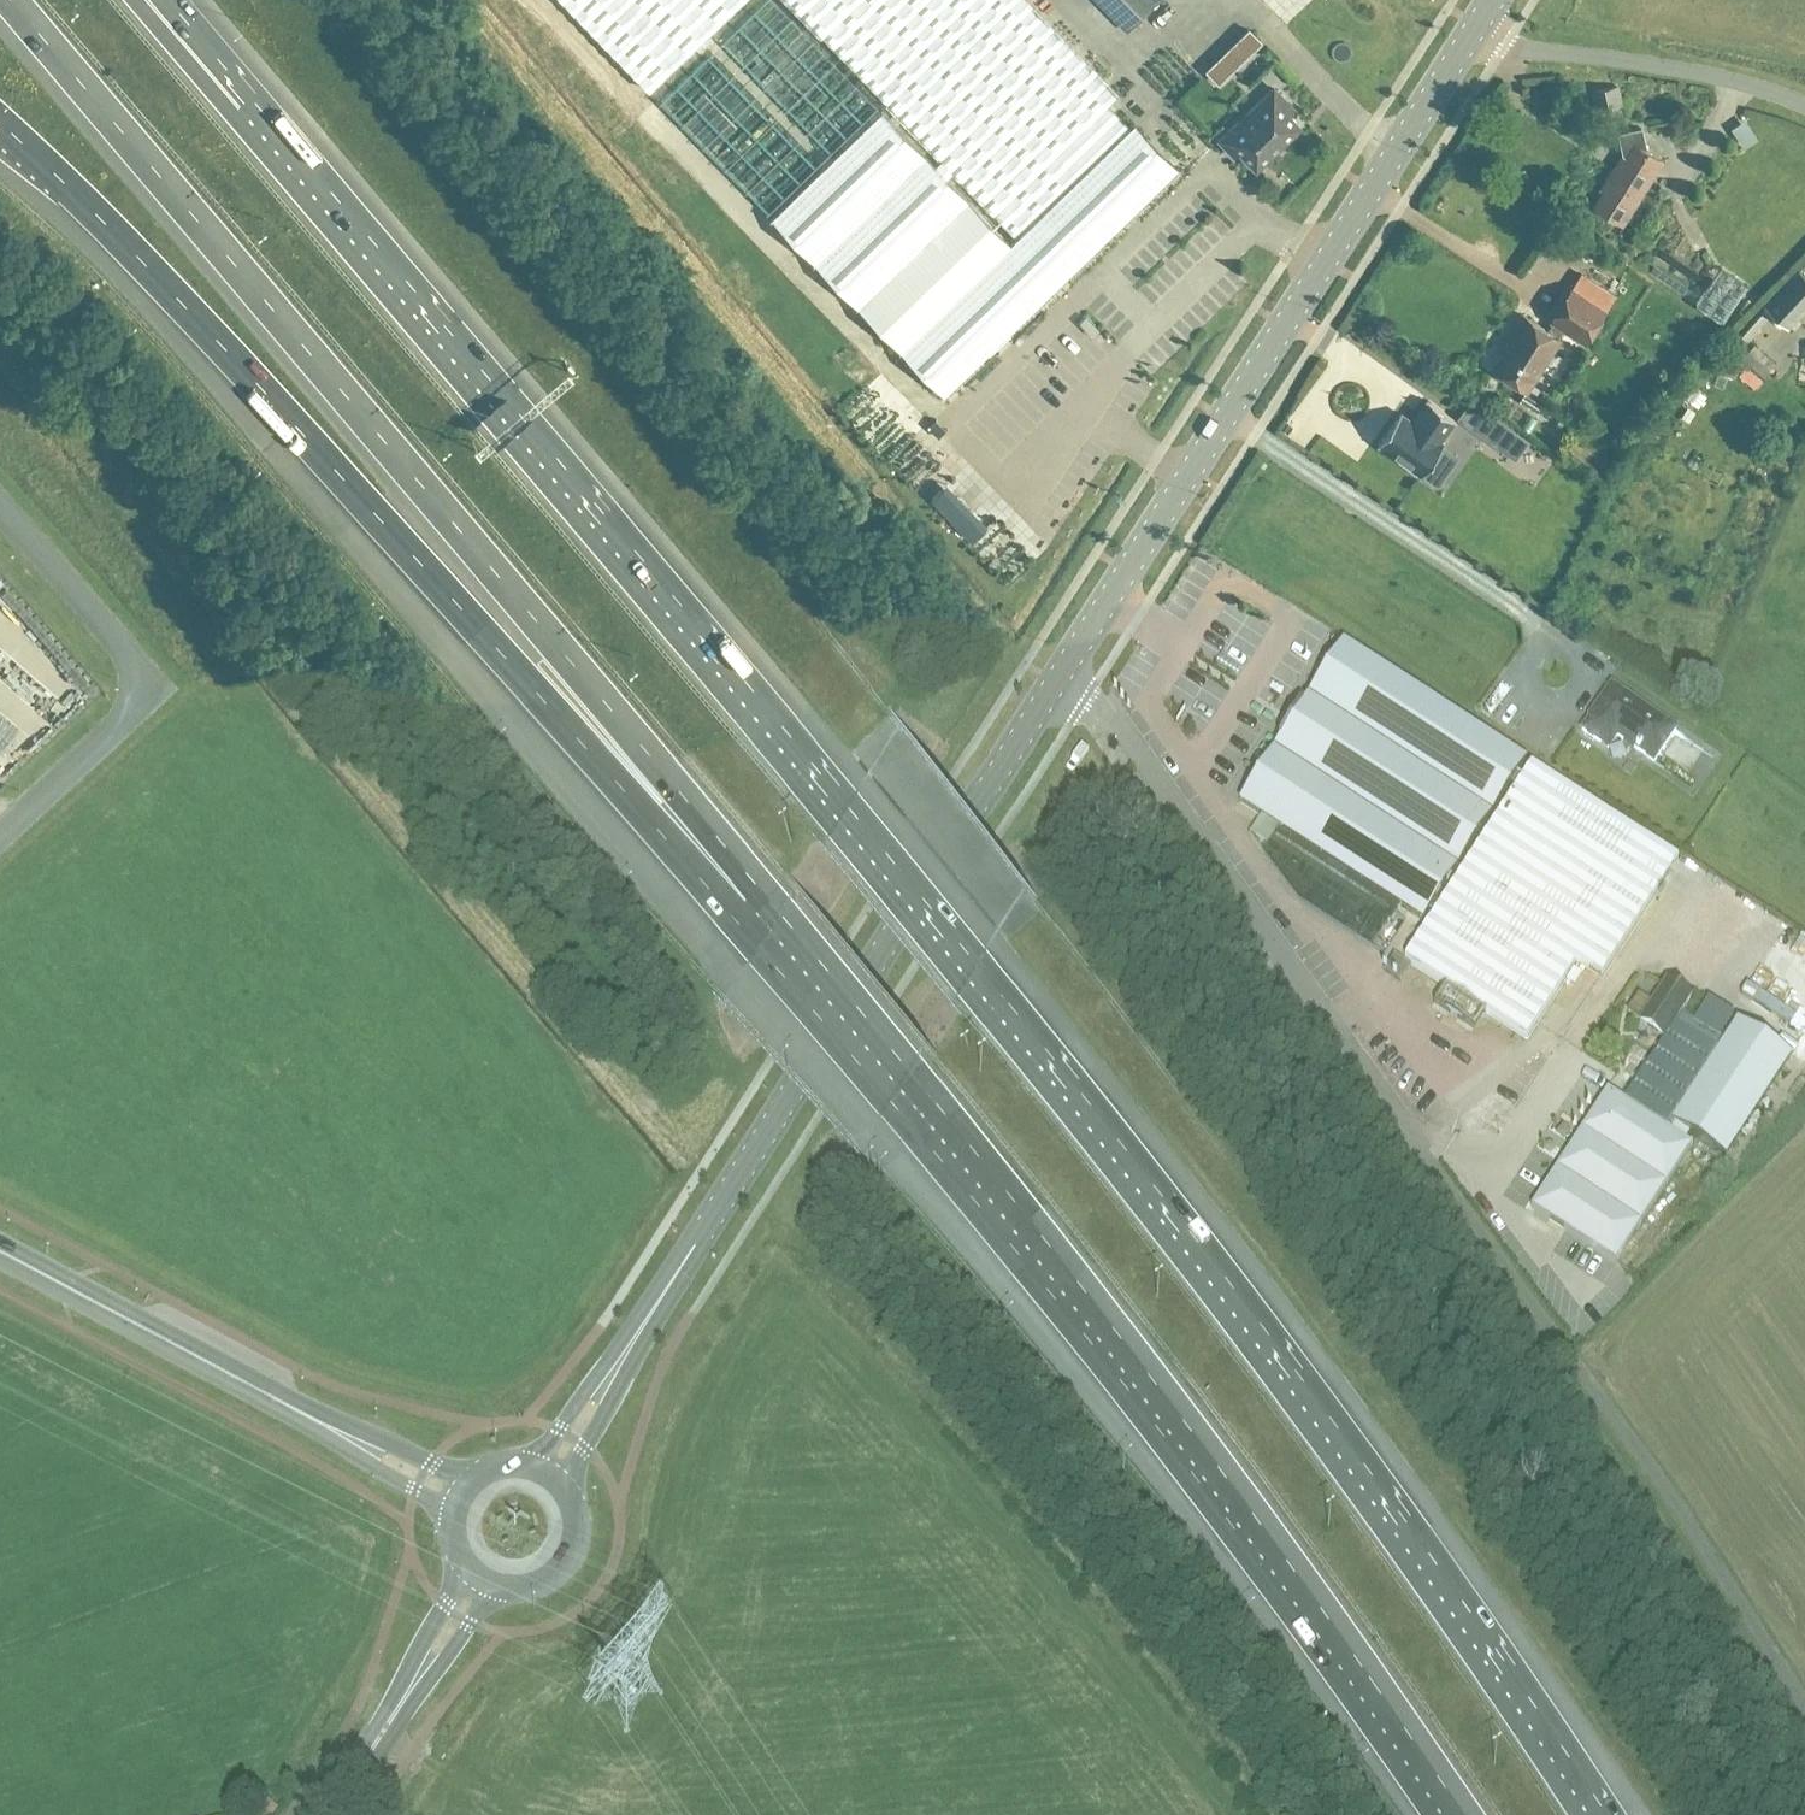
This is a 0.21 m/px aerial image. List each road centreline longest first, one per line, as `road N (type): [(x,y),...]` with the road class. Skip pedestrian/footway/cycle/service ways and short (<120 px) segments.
road 1 (motorway): [(1592,1814),(1323,1416),(846,827),(237,112)]
road 2 (motorway): [(6,0),(788,922)]
road 3 (motorway): [(0,123),(141,256),(524,679),(788,922)]
road 4 (motorway): [(788,922),(1278,1542),(1466,1814)]
road 5 (secondary): [(632,1338),(1053,677)]
road 6 (secondary): [(1053,677),(1476,29)]
road 7 (unclassified): [(1411,1137),(1115,718),(1053,677)]
road 8 (unclassified): [(0,503),(122,645),(138,687),(127,715),(0,833)]
road 9 (secondary): [(313,1417),(0,1250)]
road 10 (residential): [(1476,29),(1503,47),(1729,77),(1804,103)]
road 11 (secondary): [(489,1586),(534,1589),(570,1563),(581,1520),(562,1480)]
road 12 (secondary): [(468,1481),(313,1417)]
road 13 (secondary): [(313,1417),(377,1466),(453,1507)]
road 14 (secondary): [(562,1480),(606,1409),(632,1338)]
road 15 (secondary): [(632,1338),(581,1394),(536,1464)]
road 16 (tertiary): [(466,1569),(420,1643),(394,1709)]
road 17 (tertiary): [(394,1709),(446,1657),(489,1586)]
road 18 (motorway): [(237,112),(140,0)]
road 19 (motorway): [(237,112),(159,0)]
road 20 (tertiary): [(332,1814),(394,1709)]

